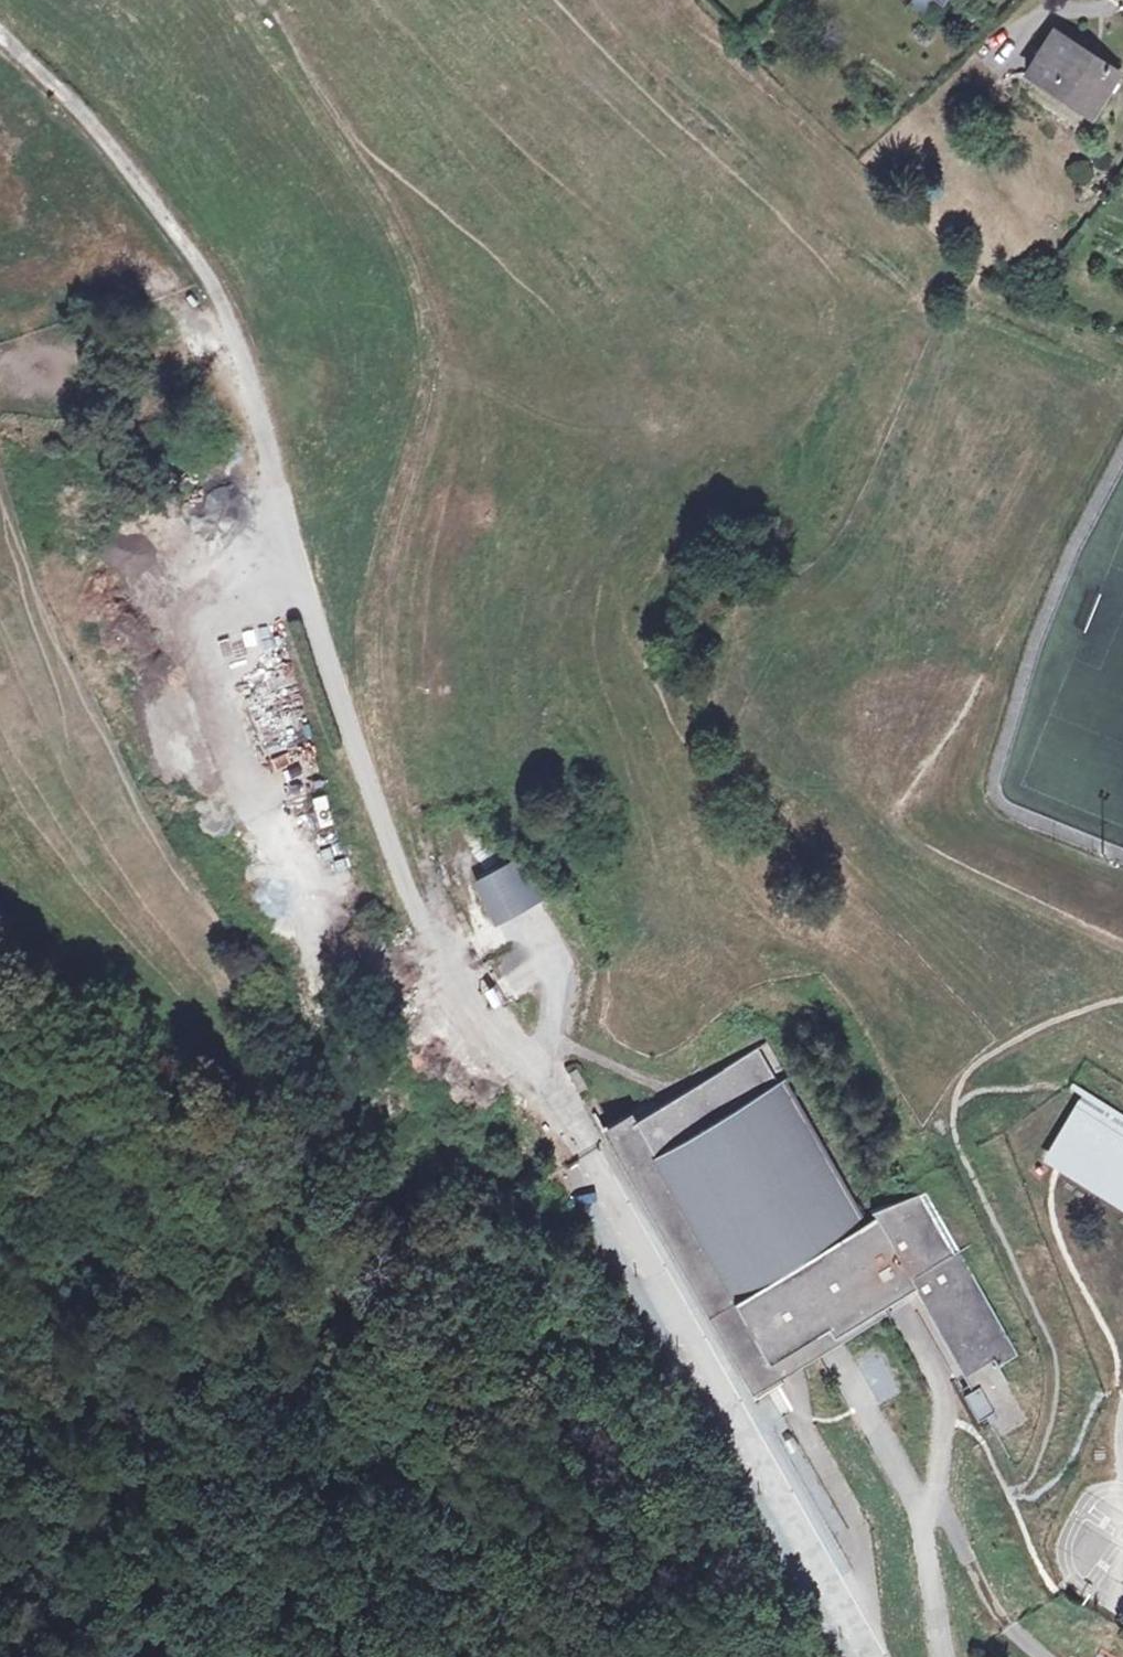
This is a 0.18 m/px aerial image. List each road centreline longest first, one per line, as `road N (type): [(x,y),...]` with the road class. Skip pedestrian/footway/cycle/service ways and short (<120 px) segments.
road 1 (track): [(0,37),(142,182),(192,251),(235,324),(278,483)]

